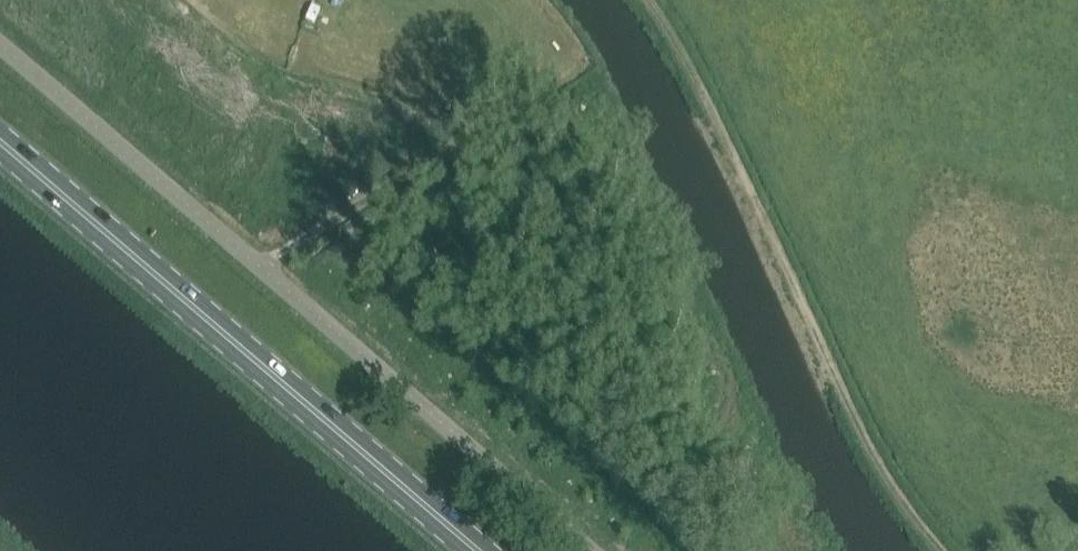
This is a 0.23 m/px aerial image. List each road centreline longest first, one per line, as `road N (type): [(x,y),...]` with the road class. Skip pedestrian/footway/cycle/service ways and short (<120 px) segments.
road 1 (unclassified): [(583,550),(0,47)]
road 2 (track): [(655,0),(843,399),(897,499),(944,550)]
road 3 (primary): [(468,550),(0,150)]

